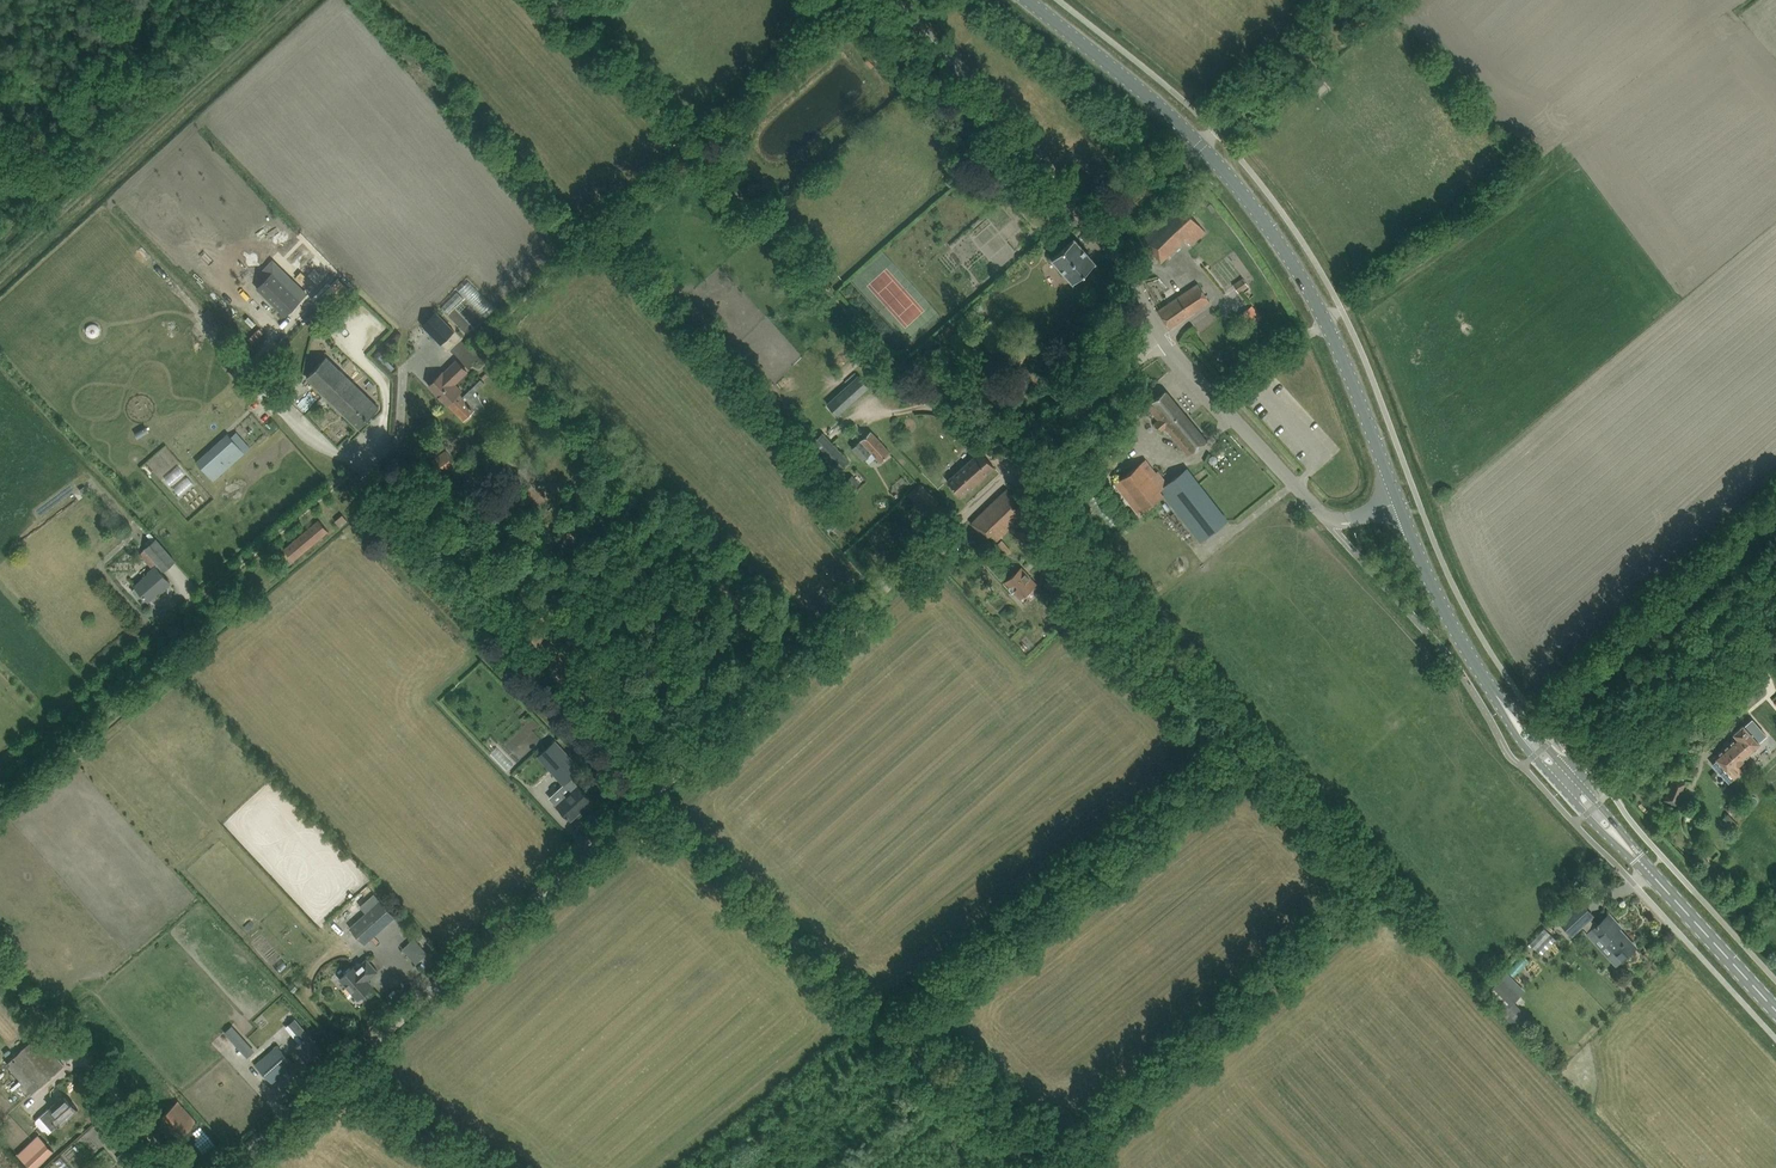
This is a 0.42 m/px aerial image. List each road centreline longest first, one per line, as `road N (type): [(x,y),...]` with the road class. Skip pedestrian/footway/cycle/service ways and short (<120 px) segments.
road 1 (unclassified): [(641,802),(1164,338)]
road 2 (secondary): [(1398,501),(1329,335),(1256,207),(1152,99),(1027,0)]
road 3 (unclassified): [(230,1167),(641,802)]
road 4 (track): [(1023,1167),(641,802)]
road 5 (unclassified): [(641,802),(369,538),(356,520),(357,461),(345,445)]
road 6 (unclassified): [(1164,338),(1099,234),(894,0)]
road 7 (unclassified): [(1398,501),(1350,521),(1322,516),(1164,338)]
road 8 (unclassified): [(1570,773),(1775,587)]
road 9 (track): [(179,1167),(0,968)]
road 10 (secondary): [(1503,703),(1439,602),(1398,501)]
road 11 (secondary): [(1775,1011),(1661,883)]
road 12 (secondary): [(1558,784),(1661,883)]
road 13 (secondary): [(1661,883),(1570,773)]

